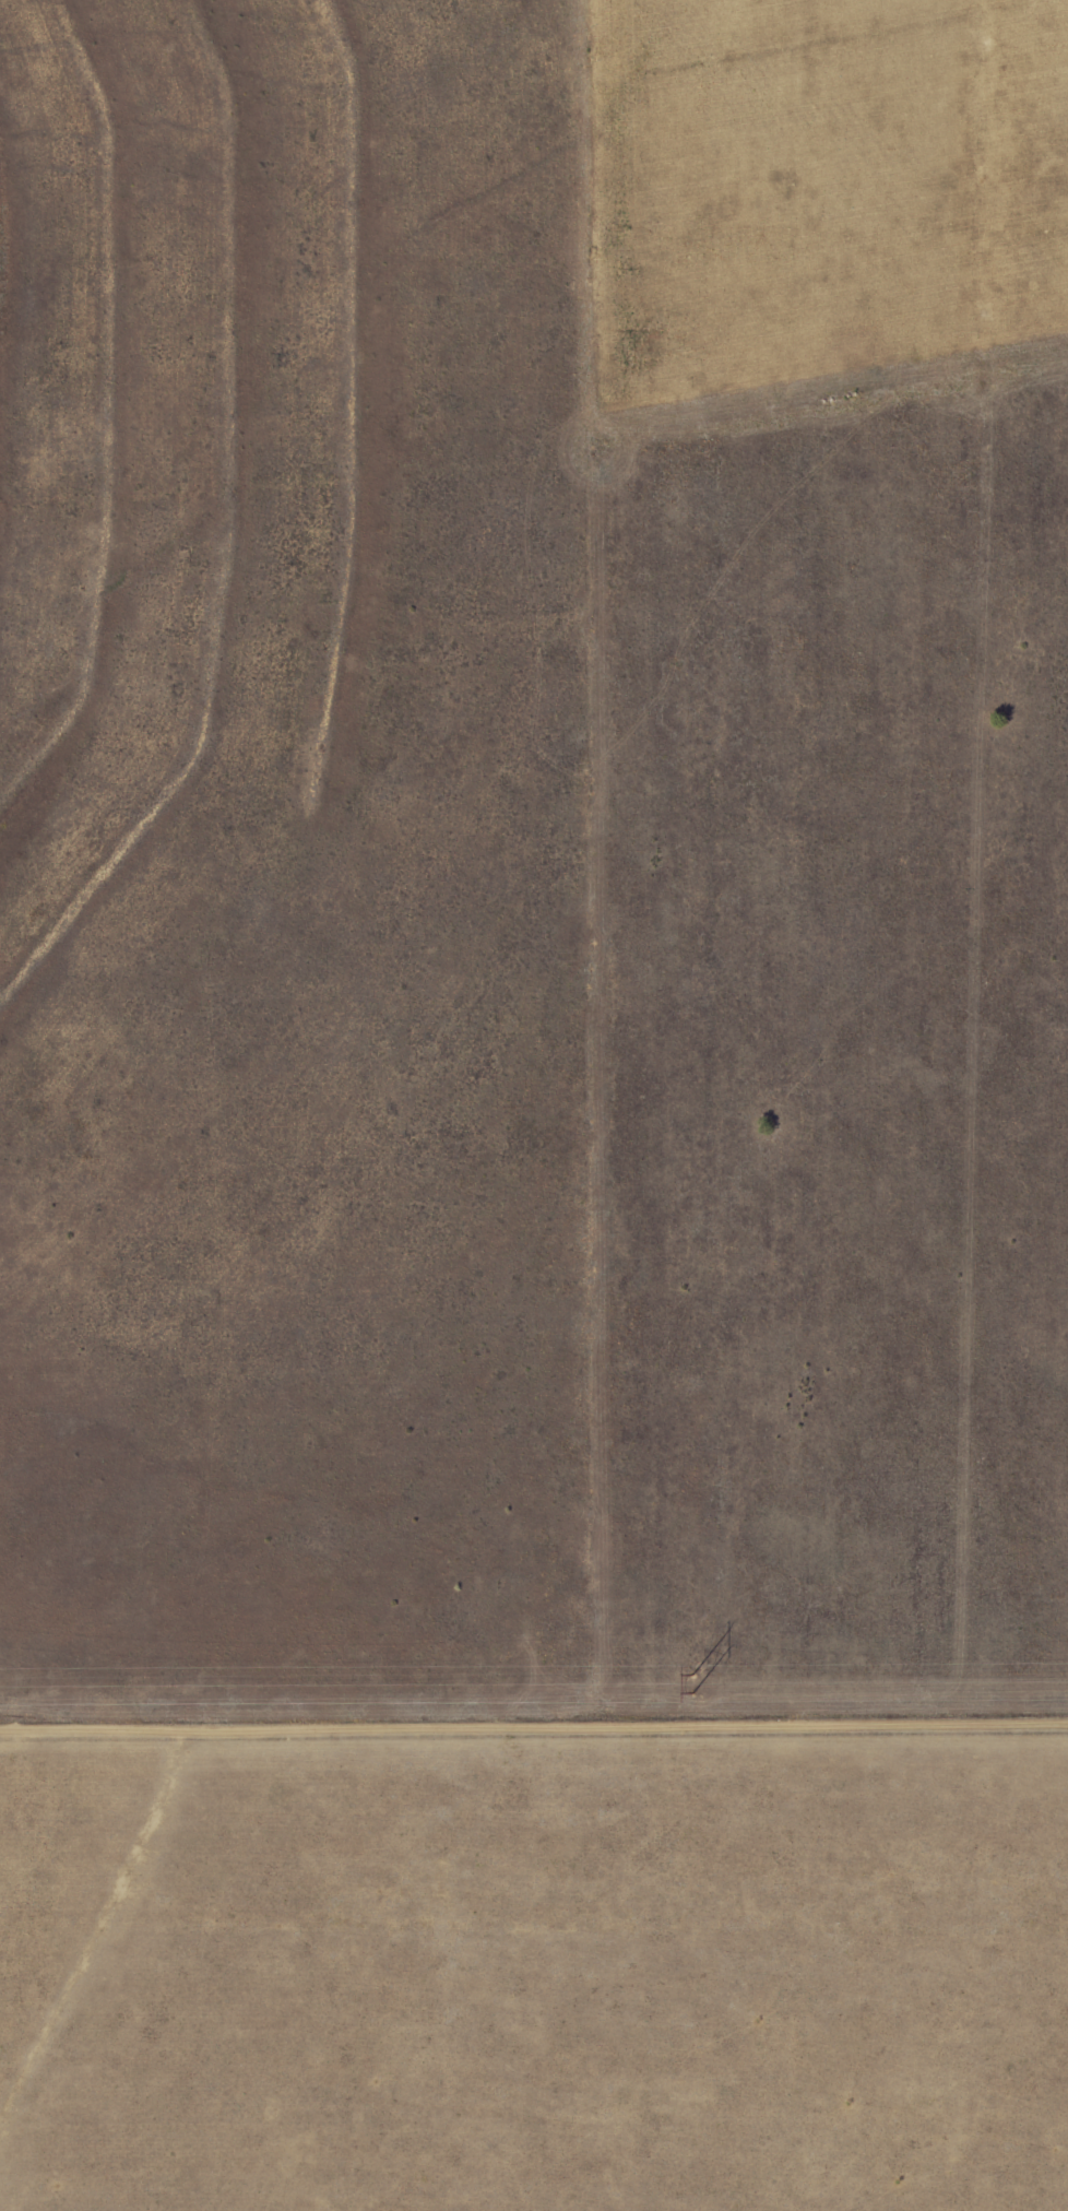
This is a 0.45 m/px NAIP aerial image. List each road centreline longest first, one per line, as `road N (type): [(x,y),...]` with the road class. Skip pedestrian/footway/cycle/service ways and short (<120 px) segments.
road 1 (residential): [(0,1701),(1067,1709)]

